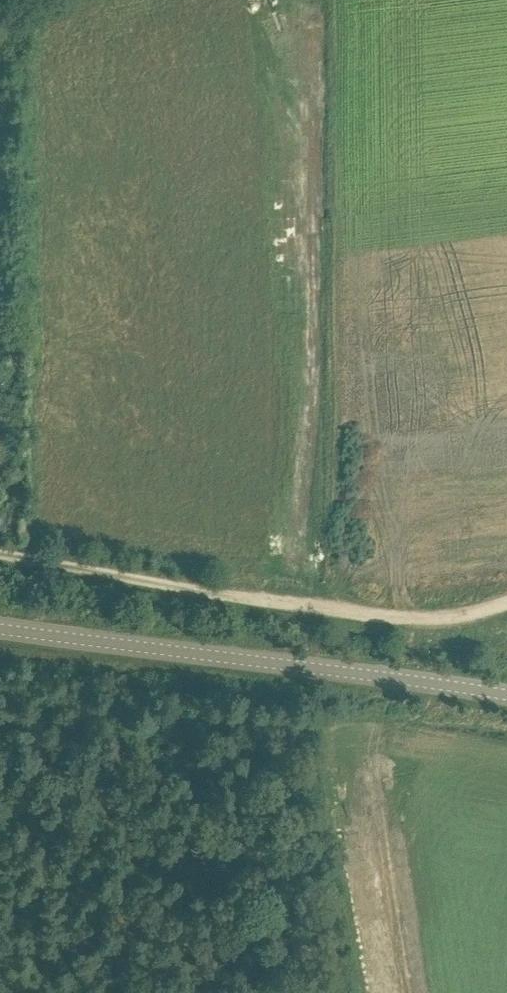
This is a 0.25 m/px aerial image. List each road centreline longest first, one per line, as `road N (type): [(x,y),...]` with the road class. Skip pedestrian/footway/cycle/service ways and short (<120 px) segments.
road 1 (track): [(506,602),(423,621),(0,552)]
road 2 (tertiary): [(506,693),(0,627)]

